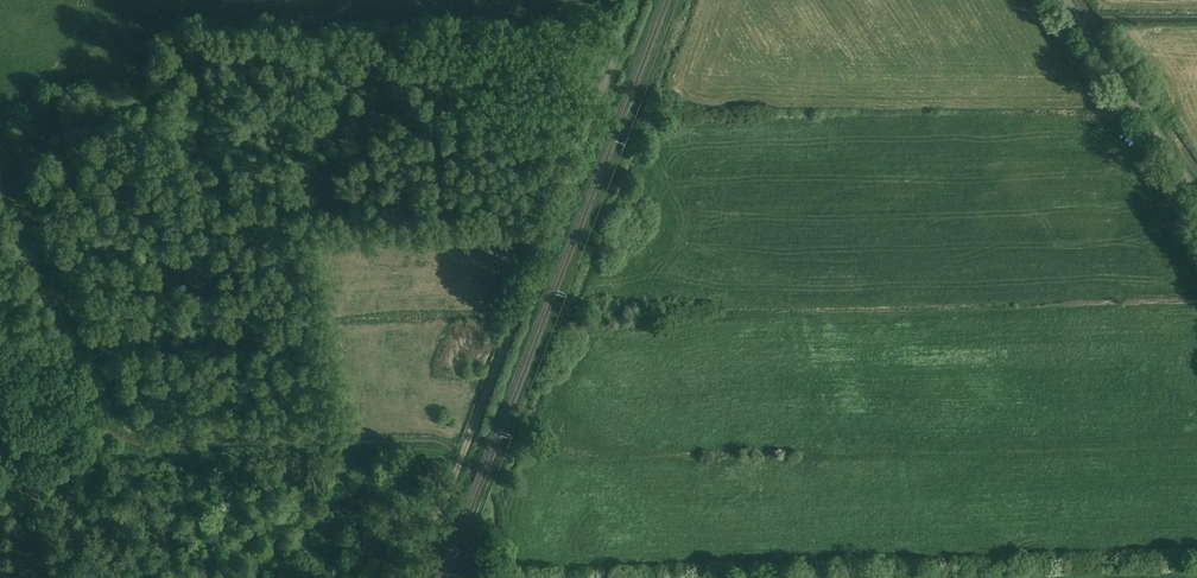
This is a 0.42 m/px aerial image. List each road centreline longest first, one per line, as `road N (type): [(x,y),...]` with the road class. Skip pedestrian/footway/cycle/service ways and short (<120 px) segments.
road 1 (track): [(417,577),(637,0)]
road 2 (residential): [(1196,207),(1062,0)]

